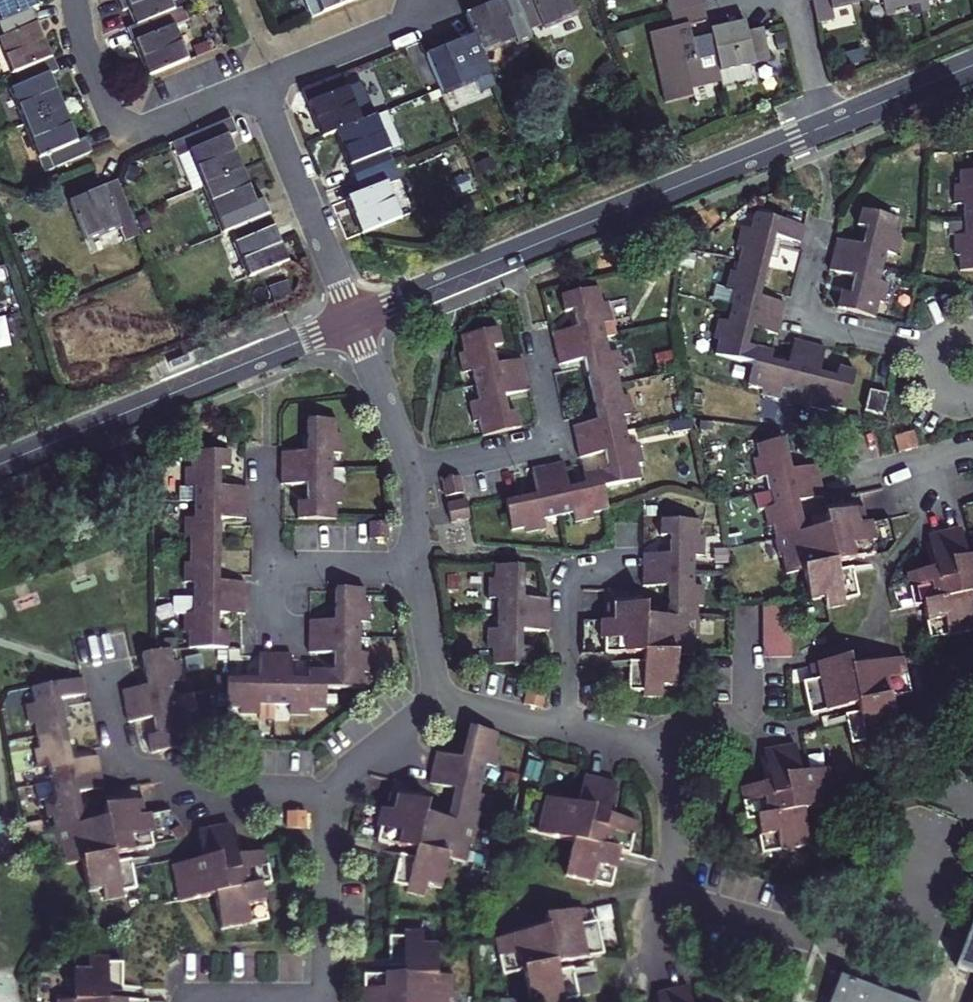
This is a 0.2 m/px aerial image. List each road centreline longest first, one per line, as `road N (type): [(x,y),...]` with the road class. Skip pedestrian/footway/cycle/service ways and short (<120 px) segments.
road 1 (tertiary): [(353,320),(825,126)]
road 2 (tertiary): [(0,464),(353,320)]
road 3 (residential): [(328,803),(131,767),(115,748),(94,657)]
road 4 (residential): [(257,83),(147,128),(125,128),(107,111),(84,57),(74,0)]
road 5 (residential): [(353,320),(257,83)]
road 6 (residential): [(418,566),(269,560),(266,454)]
road 7 (residential): [(410,471),(551,436),(529,337)]
road 8 (residential): [(918,354),(800,330),(821,225)]
road 9 (residential): [(558,728),(568,581),(583,567),(625,563)]
road 10 (residential): [(649,748),(676,723),(739,707),(744,614)]
road 11 (residential): [(317,995),(328,803)]
road 12 (residential): [(412,0),(394,27),(257,83)]
road 13 (residential): [(410,471),(353,320)]
road 14 (tertiary): [(825,126),(972,65)]
road 15 (residential): [(666,888),(815,934)]
road 16 (residential): [(328,803),(346,771),(437,703)]
road 17 (residential): [(649,748),(674,810),(666,888)]
road 18 (residential): [(317,995),(181,995),(181,1001)]
road 19 (residential): [(437,703),(418,566)]
road 20 (residential): [(825,126),(796,0)]
road 21 (residential): [(437,703),(558,728)]

